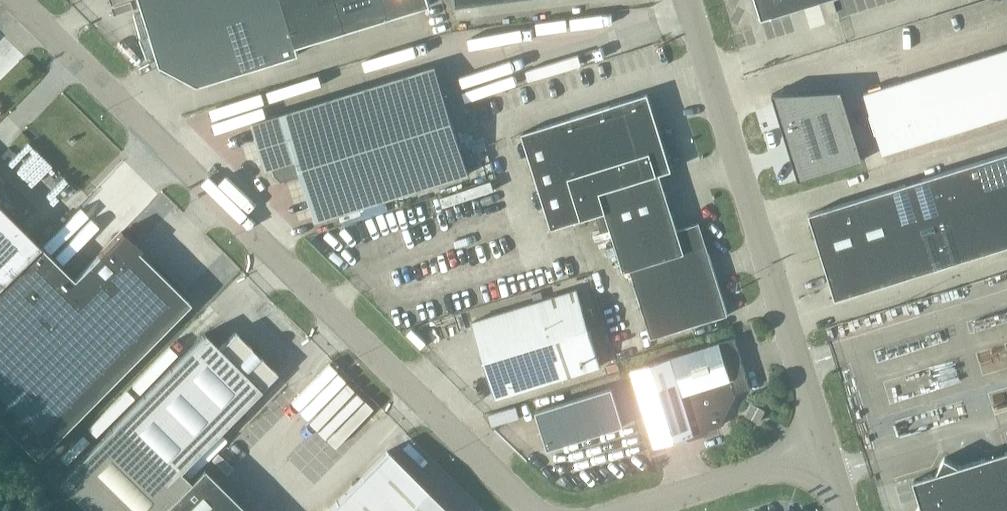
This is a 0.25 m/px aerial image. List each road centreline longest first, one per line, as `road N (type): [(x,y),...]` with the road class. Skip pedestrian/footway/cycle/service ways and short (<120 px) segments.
road 1 (unclassified): [(17,0),(533,510)]
road 2 (unclassified): [(825,450),(686,0)]
road 3 (unclassified): [(630,510),(825,450)]

